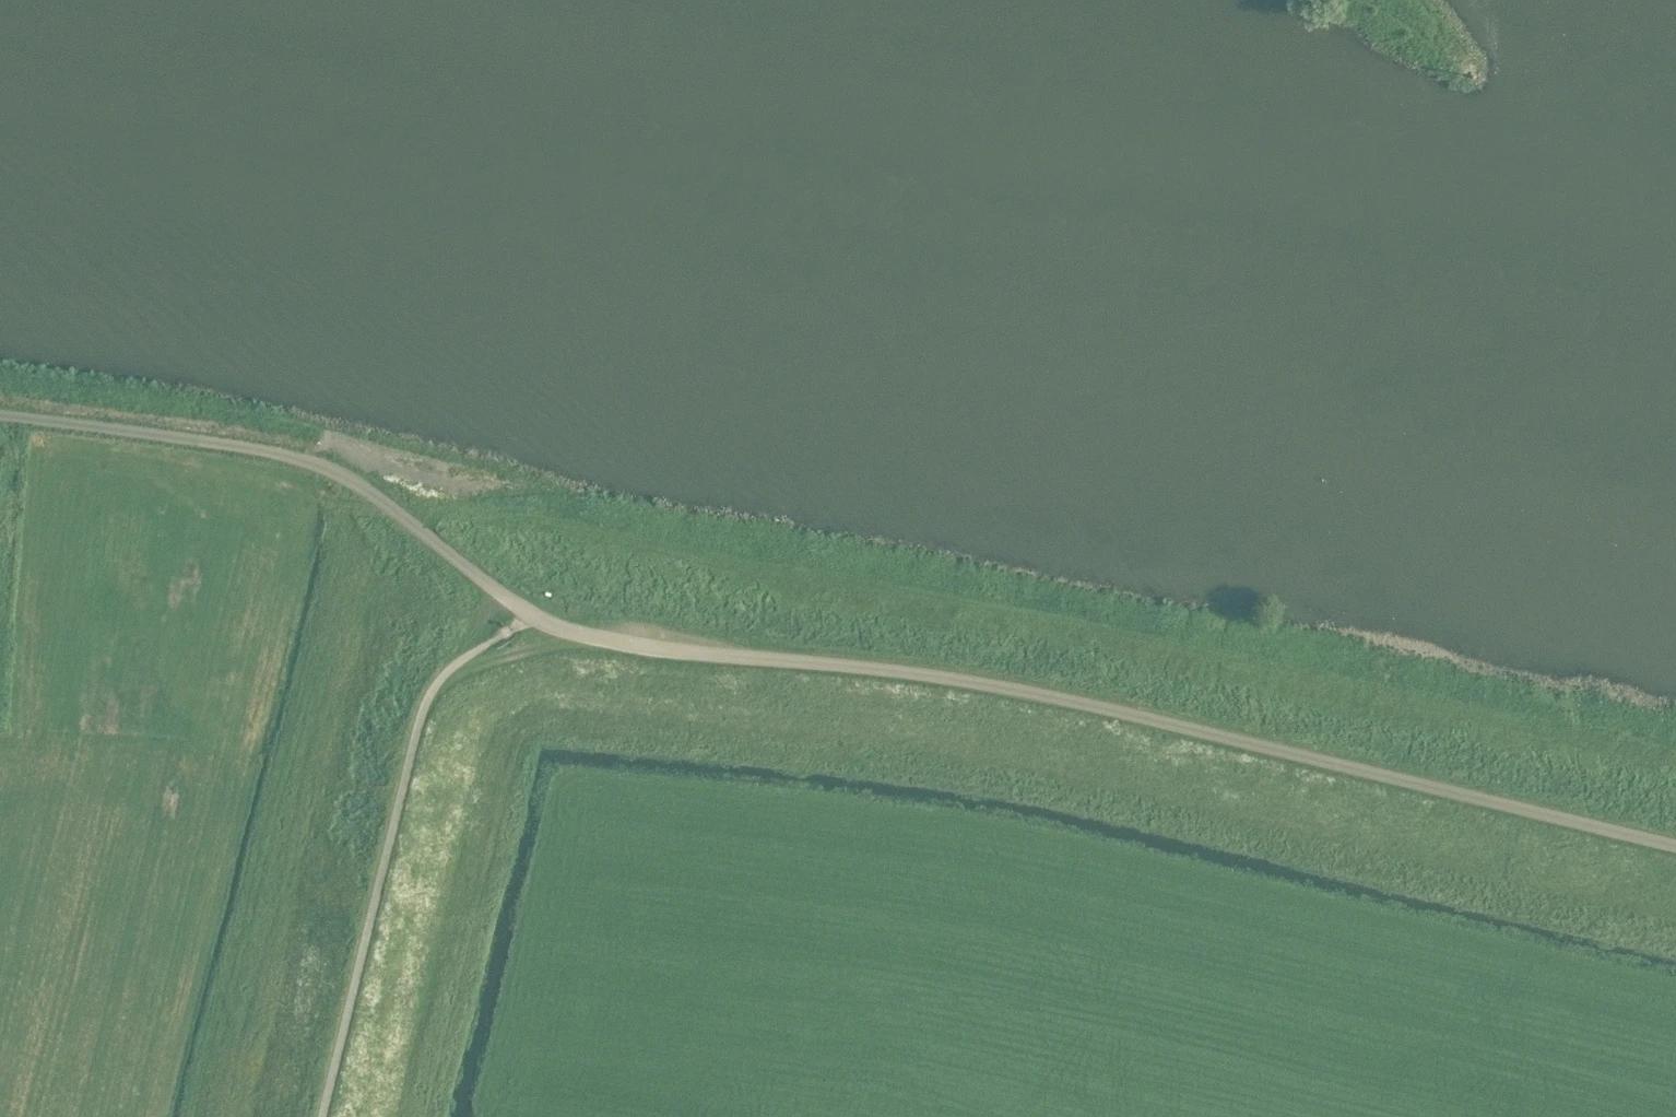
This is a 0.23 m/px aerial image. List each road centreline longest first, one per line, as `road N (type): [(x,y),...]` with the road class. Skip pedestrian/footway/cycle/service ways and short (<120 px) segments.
road 1 (unclassified): [(1675,844),(1021,690),(556,625),(526,612),(328,458),(0,409)]

